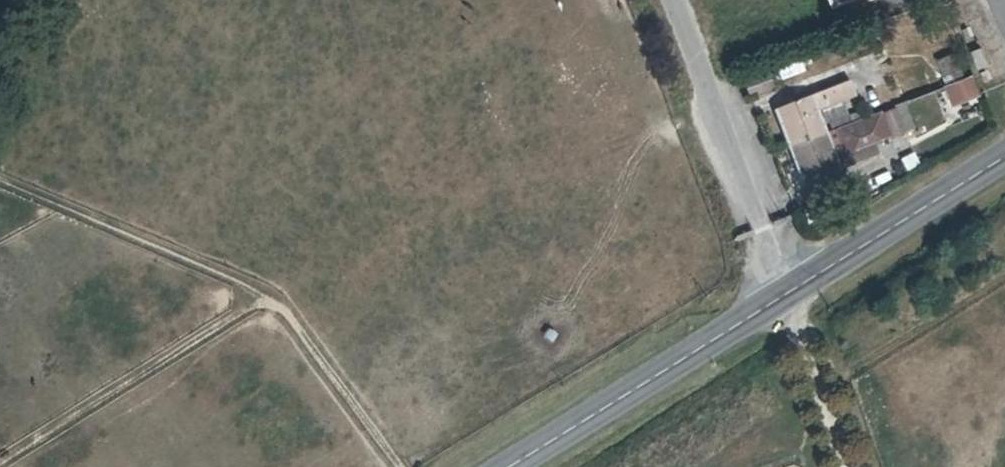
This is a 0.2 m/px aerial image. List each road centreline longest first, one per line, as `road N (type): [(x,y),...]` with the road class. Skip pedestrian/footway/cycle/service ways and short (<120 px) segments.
road 1 (unclassified): [(666,0),(782,305)]
road 2 (secondary): [(516,466),(782,305)]
road 3 (secondary): [(782,305),(1004,163)]

